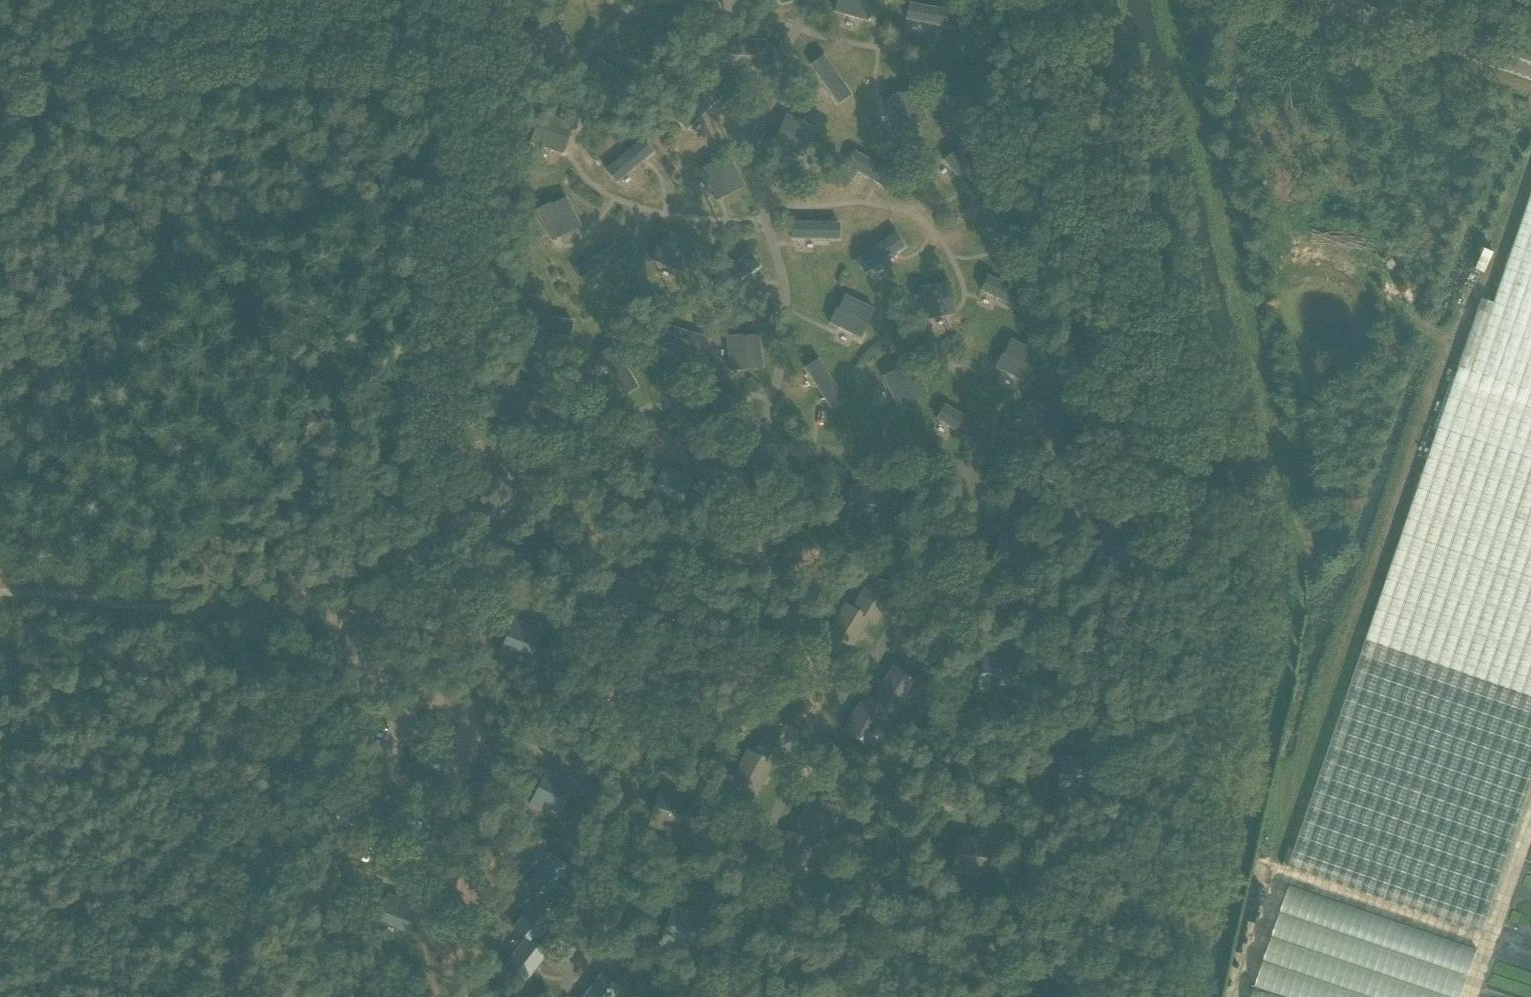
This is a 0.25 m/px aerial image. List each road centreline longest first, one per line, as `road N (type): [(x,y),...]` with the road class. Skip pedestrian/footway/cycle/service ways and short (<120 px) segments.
road 1 (unclassified): [(225,996),(252,891),(287,802),(368,631),(419,560),(430,523),(449,454),(453,297),(477,203),(503,0)]
road 2 (unclassified): [(1162,996),(1229,630),(1208,516),(1136,362),(1043,0)]
road 3 (unclassified): [(1530,75),(1440,44),(1352,0)]

